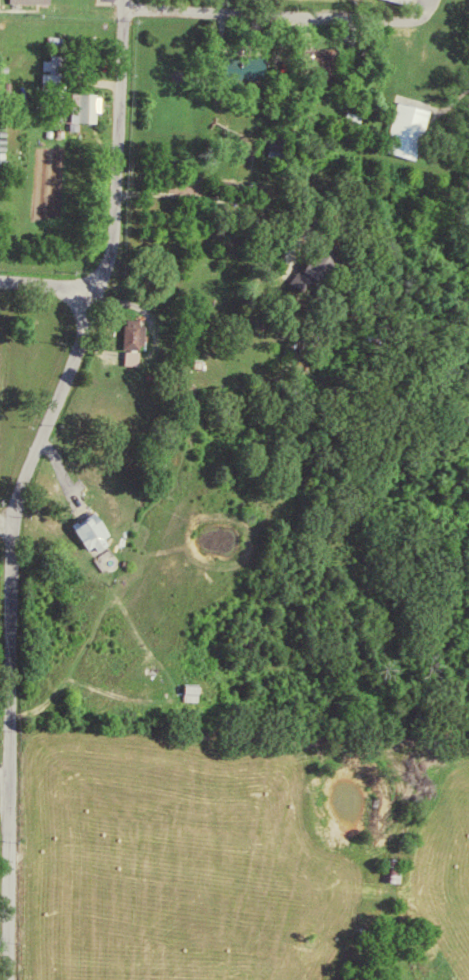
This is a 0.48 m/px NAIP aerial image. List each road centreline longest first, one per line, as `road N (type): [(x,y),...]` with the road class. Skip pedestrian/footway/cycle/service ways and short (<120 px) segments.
road 1 (residential): [(0,973),(10,537),(15,500),(87,324),(112,233),(123,0)]
road 2 (residential): [(123,5),(376,18)]

